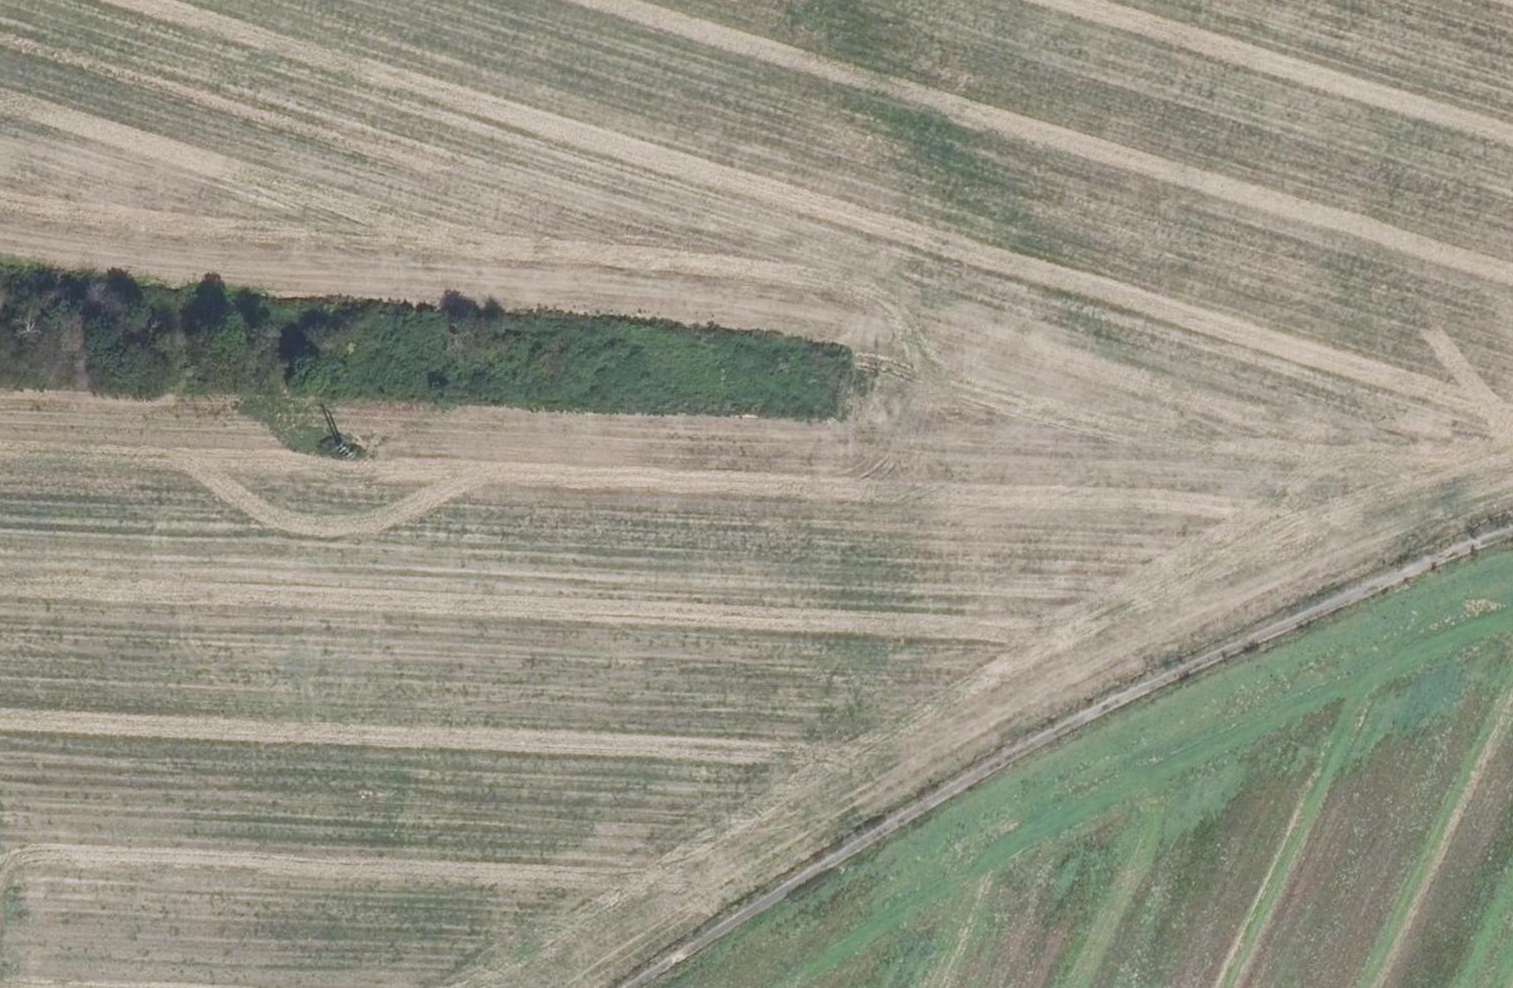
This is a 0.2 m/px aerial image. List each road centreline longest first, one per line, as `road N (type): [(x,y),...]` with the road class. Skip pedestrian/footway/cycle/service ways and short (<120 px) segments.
road 1 (track): [(637,987),(905,817),(1074,723),(1462,547),(1512,533)]

